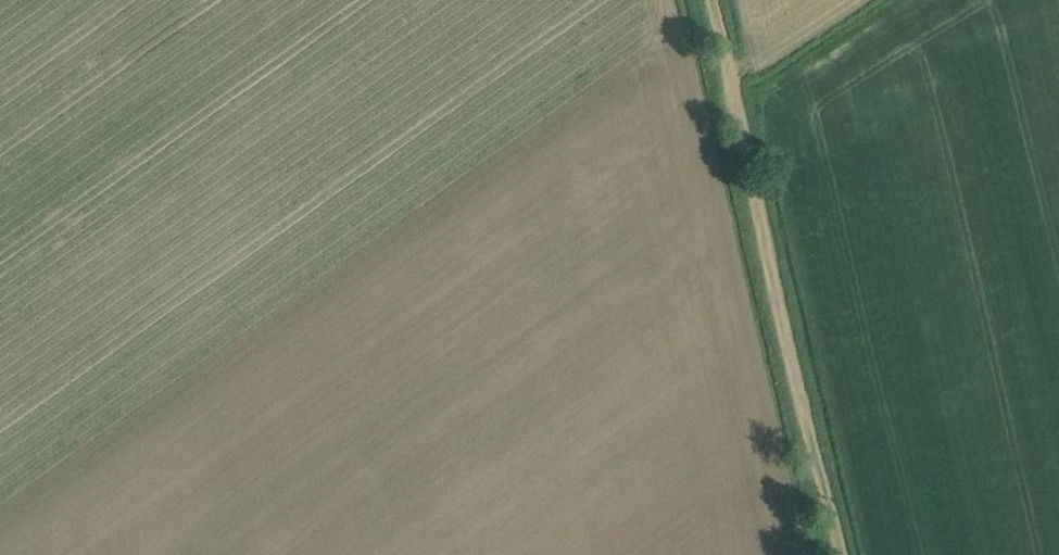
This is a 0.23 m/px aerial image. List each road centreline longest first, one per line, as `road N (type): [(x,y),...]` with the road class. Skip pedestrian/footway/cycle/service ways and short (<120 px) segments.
road 1 (track): [(837,554),(709,0)]

